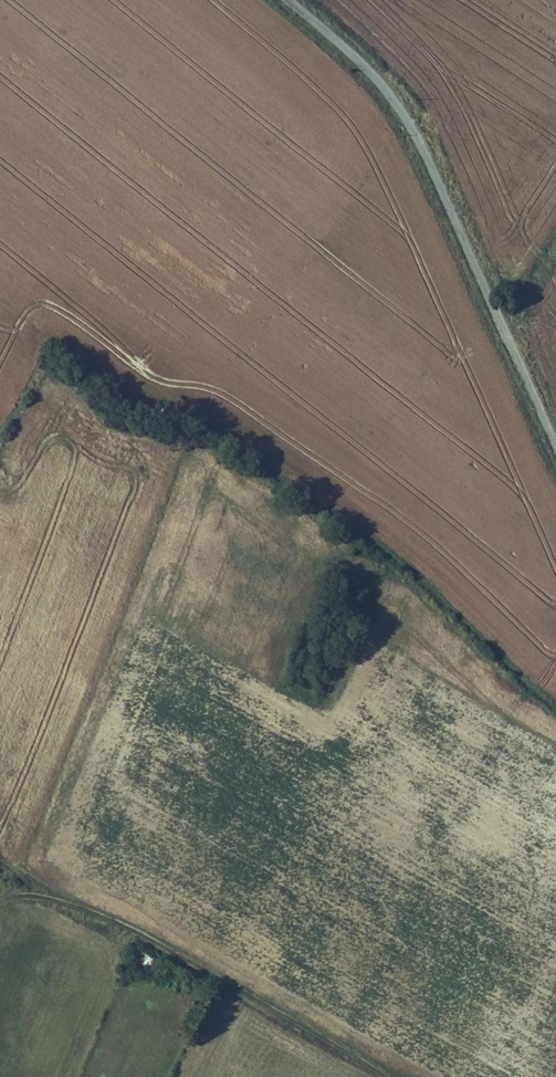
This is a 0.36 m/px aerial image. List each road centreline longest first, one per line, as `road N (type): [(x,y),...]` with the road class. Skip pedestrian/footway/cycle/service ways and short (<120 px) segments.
road 1 (tertiary): [(287,0),(376,79),(414,126),(555,454)]
road 2 (track): [(412,1076),(246,984),(38,889),(0,895)]

